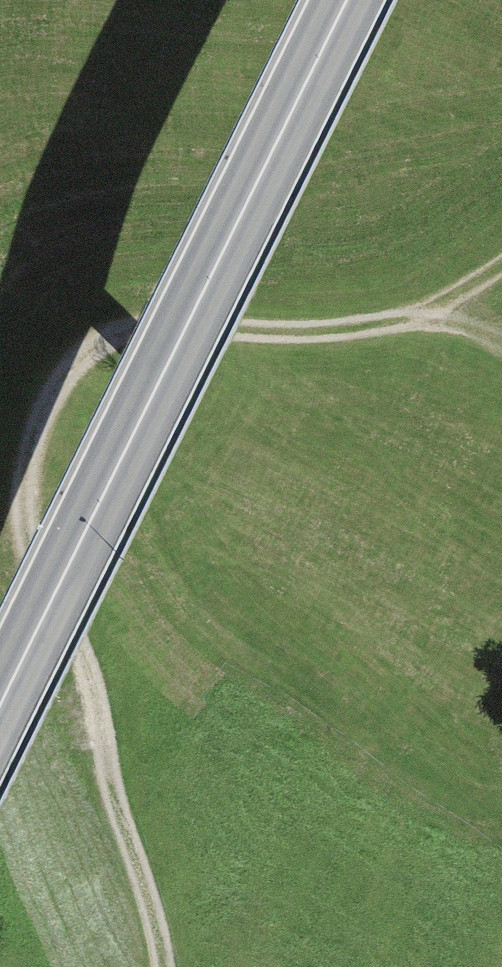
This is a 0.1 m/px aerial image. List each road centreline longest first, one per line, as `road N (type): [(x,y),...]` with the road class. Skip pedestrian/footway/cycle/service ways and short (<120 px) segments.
road 1 (track): [(161,966),(104,759),(82,640),(33,549),(28,498),(52,411),(94,357),(154,328),(315,335),(370,328),(425,312),(501,269)]
road 2 (trunk): [(348,0),(0,711)]

